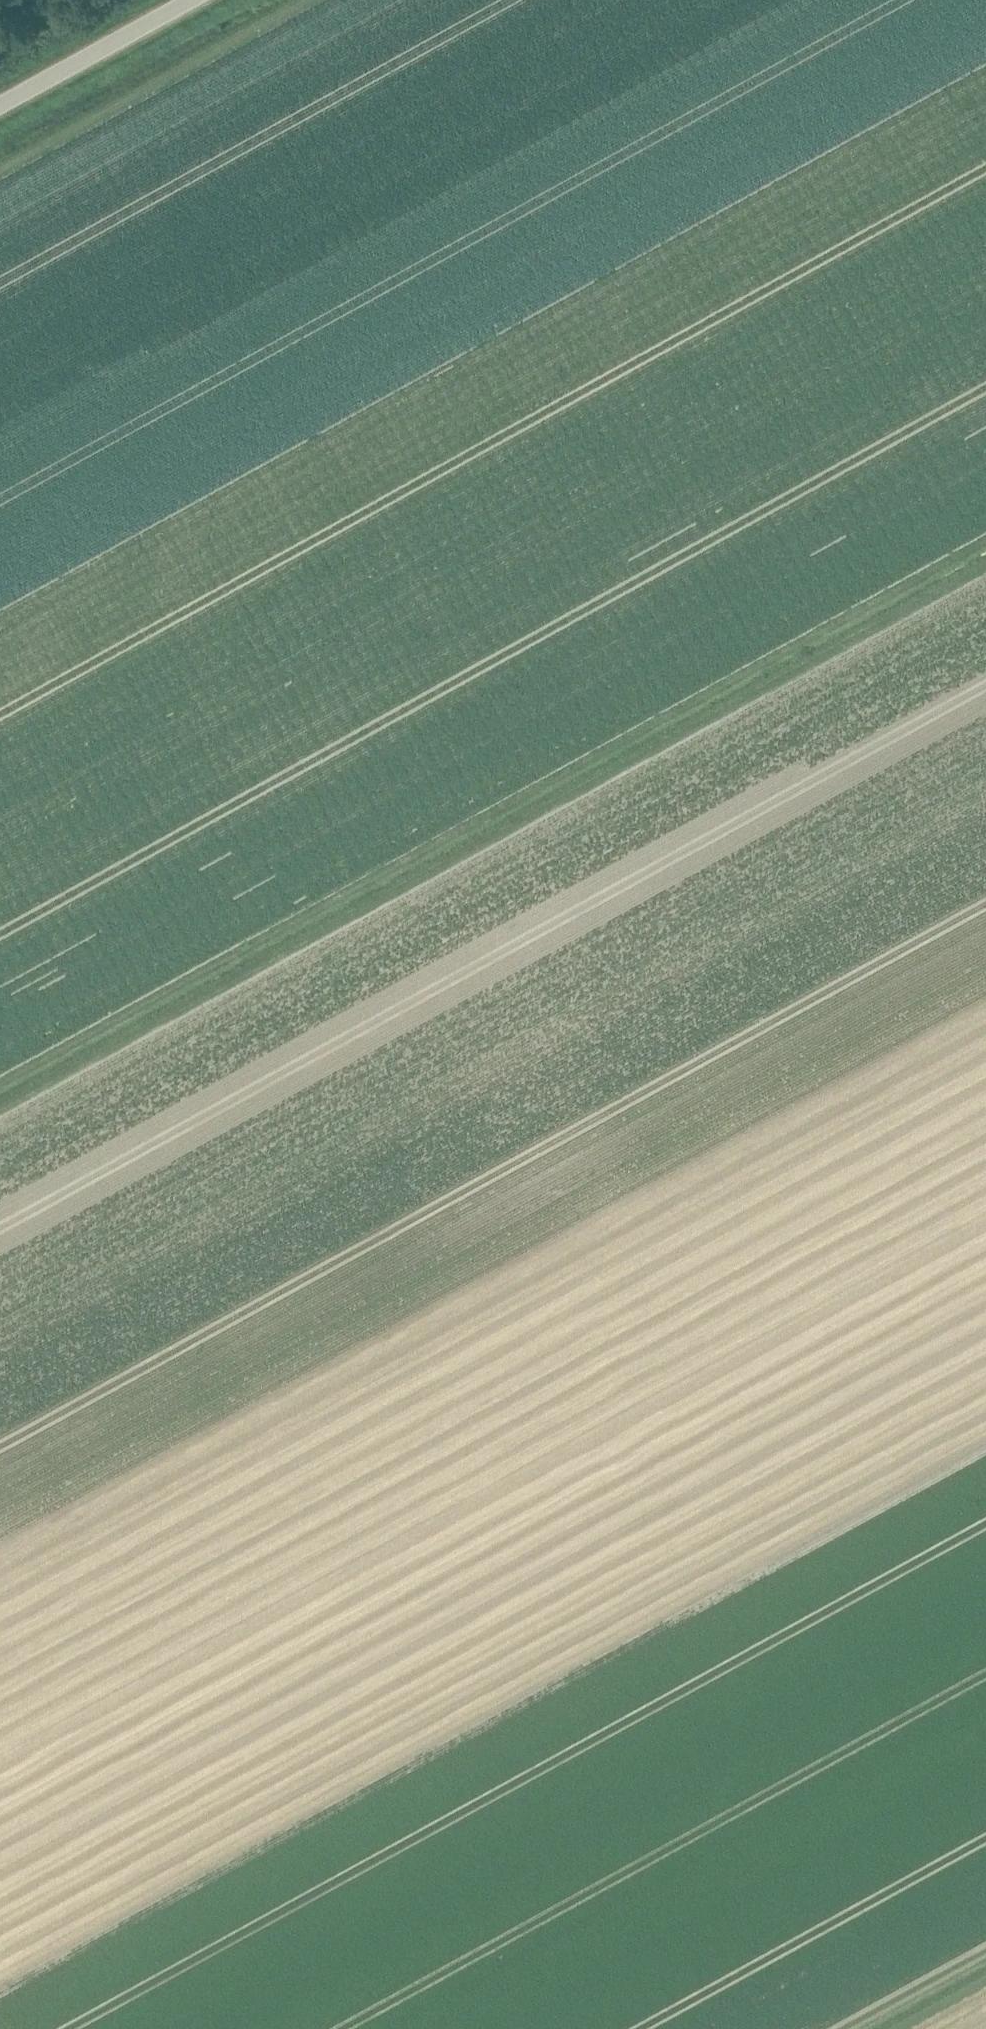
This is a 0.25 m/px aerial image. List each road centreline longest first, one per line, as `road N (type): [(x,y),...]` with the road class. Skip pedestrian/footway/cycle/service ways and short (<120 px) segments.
road 1 (unclassified): [(0,106),(192,0)]

